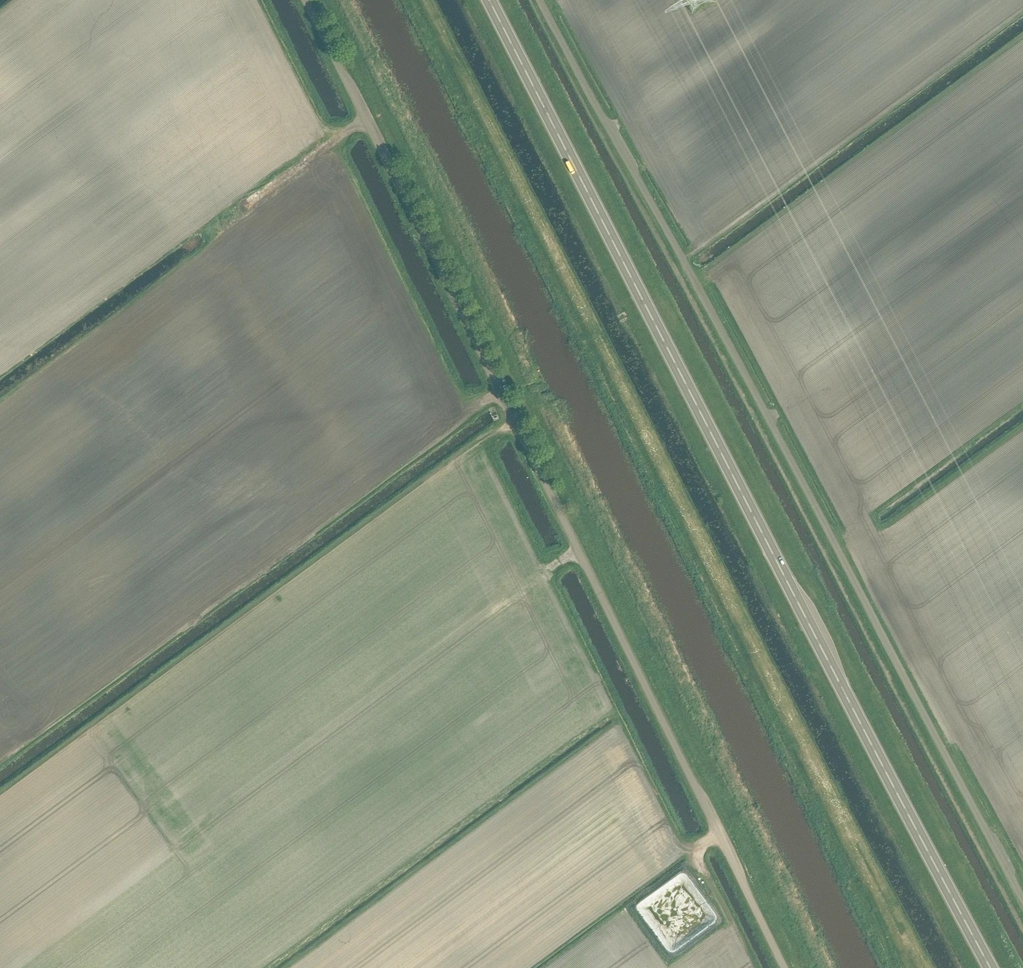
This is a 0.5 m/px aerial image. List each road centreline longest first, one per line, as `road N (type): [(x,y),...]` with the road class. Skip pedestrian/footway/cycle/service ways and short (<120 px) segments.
road 1 (trunk): [(996,967),(491,0)]
road 2 (unclassified): [(786,967),(306,0)]
road 3 (unclassified): [(1022,899),(899,655),(537,0)]

